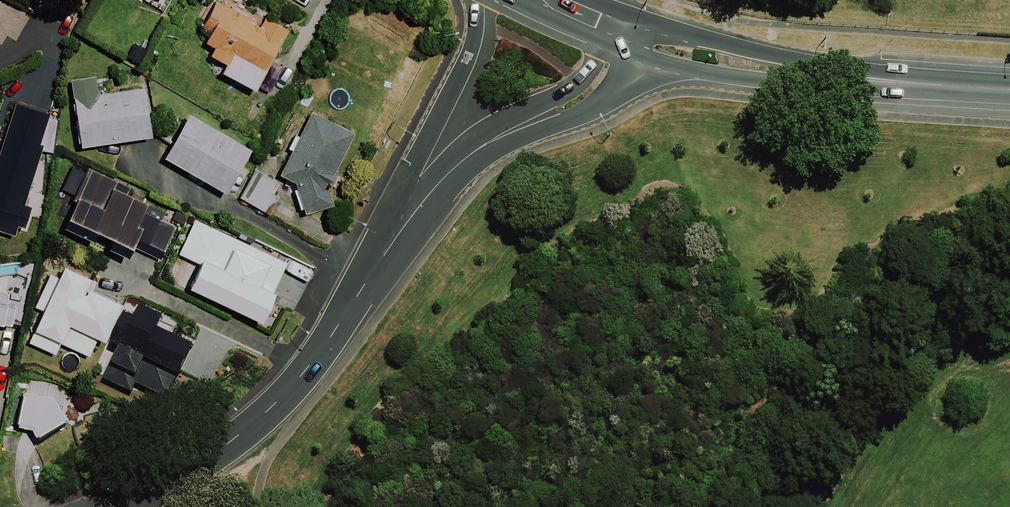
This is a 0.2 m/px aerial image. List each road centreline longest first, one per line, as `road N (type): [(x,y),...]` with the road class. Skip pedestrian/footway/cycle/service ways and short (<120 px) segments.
road 1 (unclassified): [(112,506),(207,459),(273,404),(347,316),(385,253)]
road 2 (unclassified): [(385,253),(409,170),(469,56),(481,0)]
road 3 (tertiary): [(855,84),(831,93),(643,46)]
road 4 (tertiary): [(660,21),(838,68),(855,84)]
road 5 (unclassified): [(385,253),(443,178),(532,121)]
road 6 (tertiary): [(855,84),(1009,92)]
road 7 (unclassified): [(643,46),(607,100),(532,121)]

